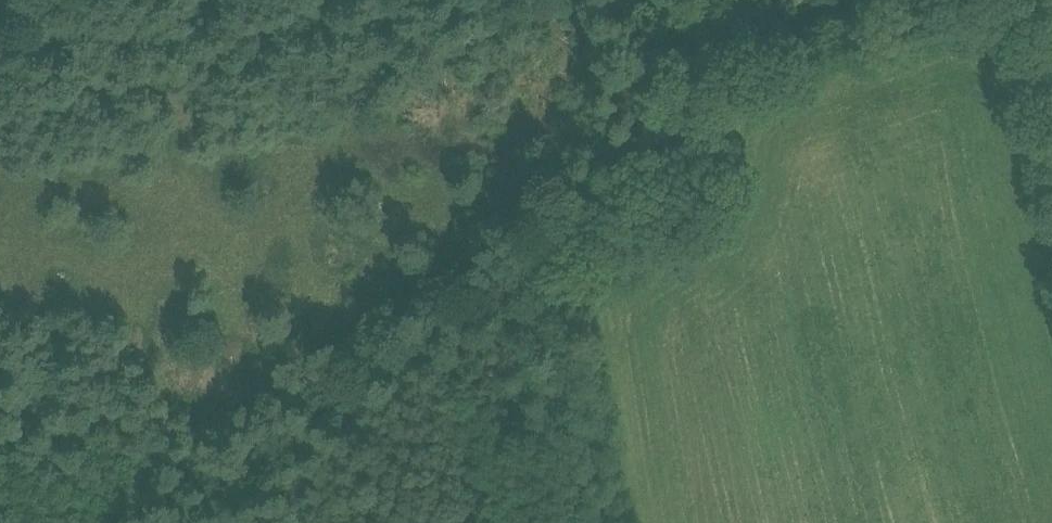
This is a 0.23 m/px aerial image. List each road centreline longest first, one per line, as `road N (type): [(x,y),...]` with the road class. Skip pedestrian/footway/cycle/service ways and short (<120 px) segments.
road 1 (track): [(747,94),(646,23),(619,12),(586,16),(567,0)]

